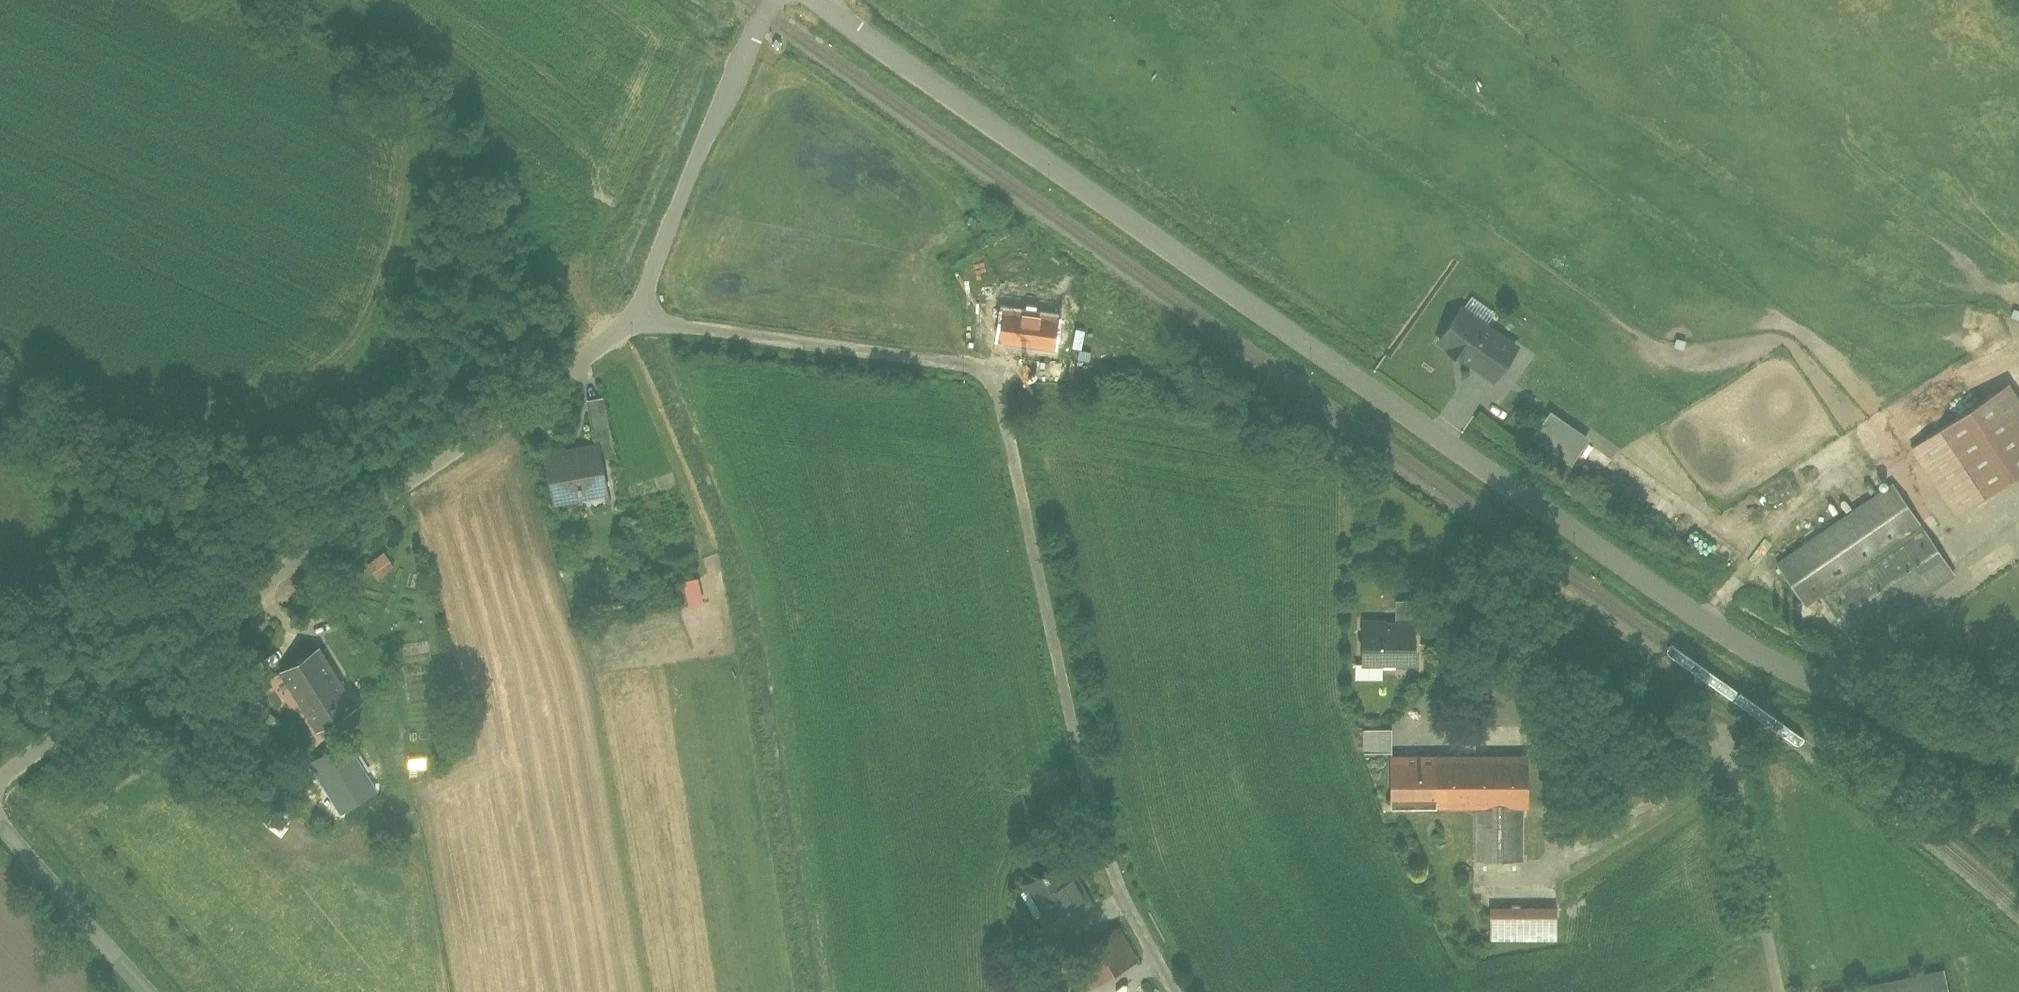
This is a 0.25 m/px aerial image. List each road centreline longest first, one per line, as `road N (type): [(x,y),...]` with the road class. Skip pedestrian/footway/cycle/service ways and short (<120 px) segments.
road 1 (residential): [(2018,742),(1840,684),(1709,623),(813,0)]
road 2 (residential): [(1177,991),(1113,868),(1048,648),(988,366),(765,354),(687,344),(630,325)]
road 3 (residential): [(0,763),(630,325)]
road 4 (residential): [(630,325),(742,45),(773,0)]
road 5 (unclassified): [(0,834),(141,991)]

